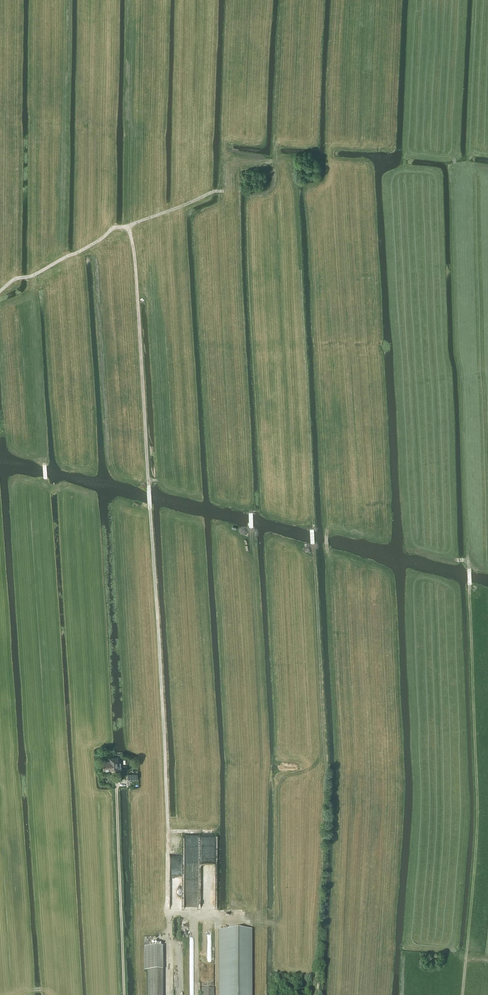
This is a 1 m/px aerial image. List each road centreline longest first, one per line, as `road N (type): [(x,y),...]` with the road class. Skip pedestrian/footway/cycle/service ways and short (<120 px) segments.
road 1 (track): [(171,966),(148,481),(158,480)]
road 2 (track): [(314,543),(326,764),(316,994)]
road 3 (track): [(467,560),(477,803),(462,994)]
road 4 (track): [(274,162),(275,175),(295,187),(314,531)]
road 5 (track): [(148,481),(128,228)]
road 6 (track): [(284,0),(274,162),(244,162),(229,190),(212,193)]
road 7 (track): [(0,292),(116,228),(212,193)]
road 8 (track): [(135,797),(141,994)]

